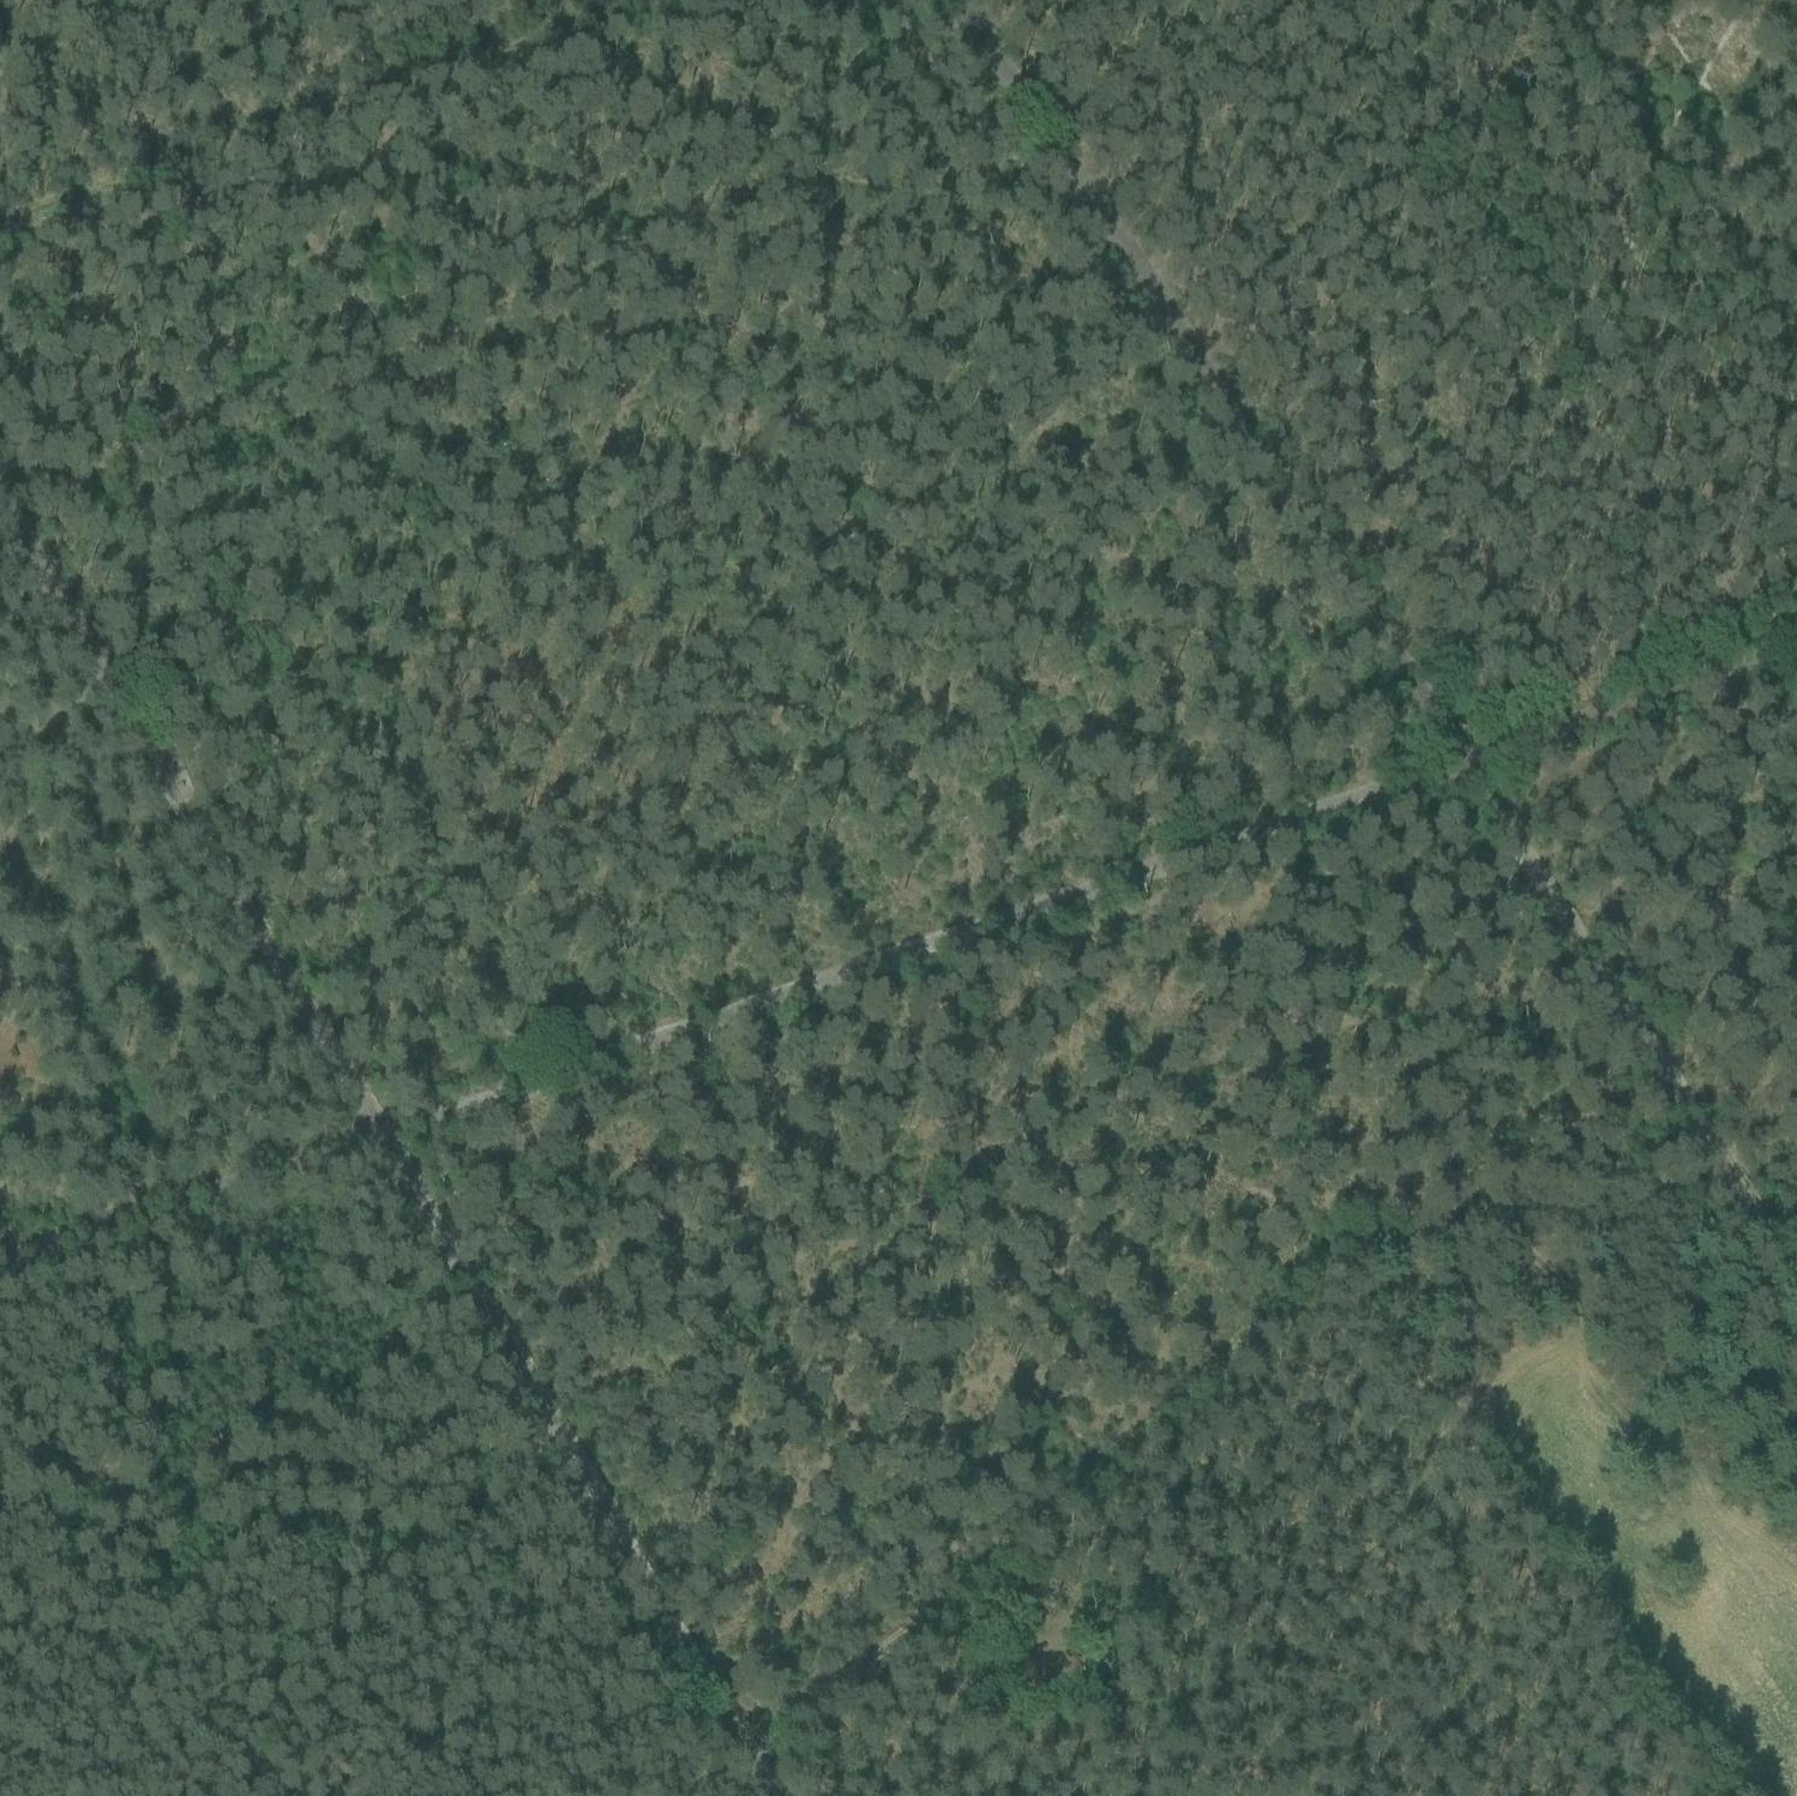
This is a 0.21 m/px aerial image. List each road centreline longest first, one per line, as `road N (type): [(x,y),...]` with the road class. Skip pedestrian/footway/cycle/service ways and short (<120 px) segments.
road 1 (track): [(684,1795),(733,1729),(1336,1243),(1763,1216)]
road 2 (track): [(953,0),(1457,753)]
road 3 (track): [(771,1795),(360,1115)]
road 4 (track): [(360,1115),(0,515)]
road 5 (track): [(661,0),(0,219)]
road 6 (track): [(1796,634),(1457,753)]

